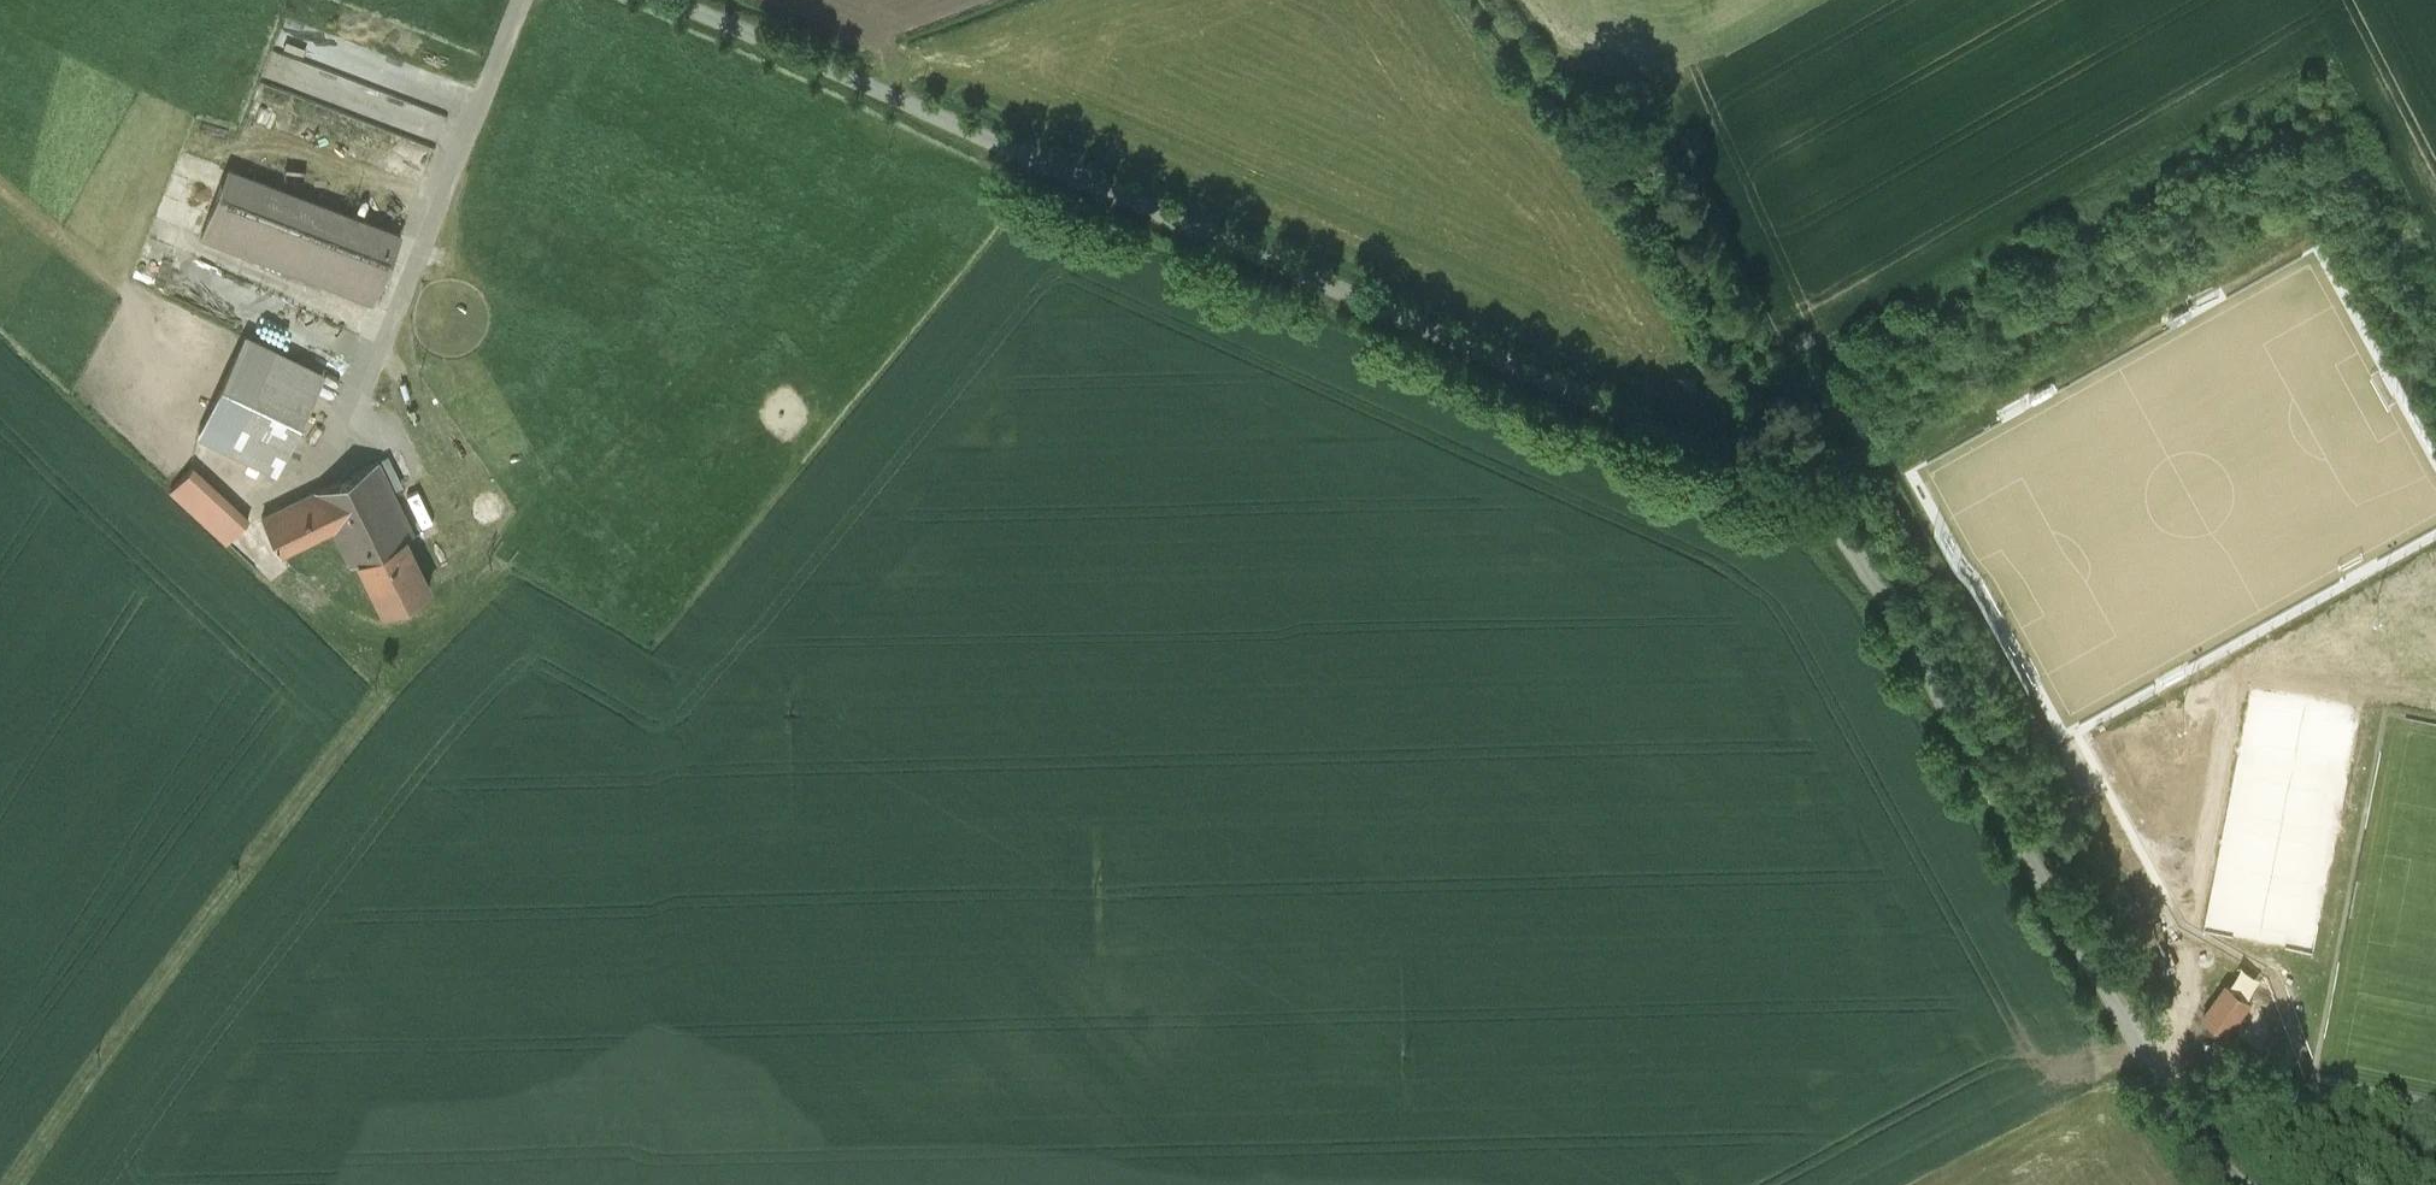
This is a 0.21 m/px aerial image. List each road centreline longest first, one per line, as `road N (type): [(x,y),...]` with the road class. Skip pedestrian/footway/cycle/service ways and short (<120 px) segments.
road 1 (unclassified): [(690,0),(1806,484),(1857,546),(2167,1091),(2238,1184)]
road 2 (track): [(1806,484),(1780,406),(1642,157),(1555,84),(1485,0)]

